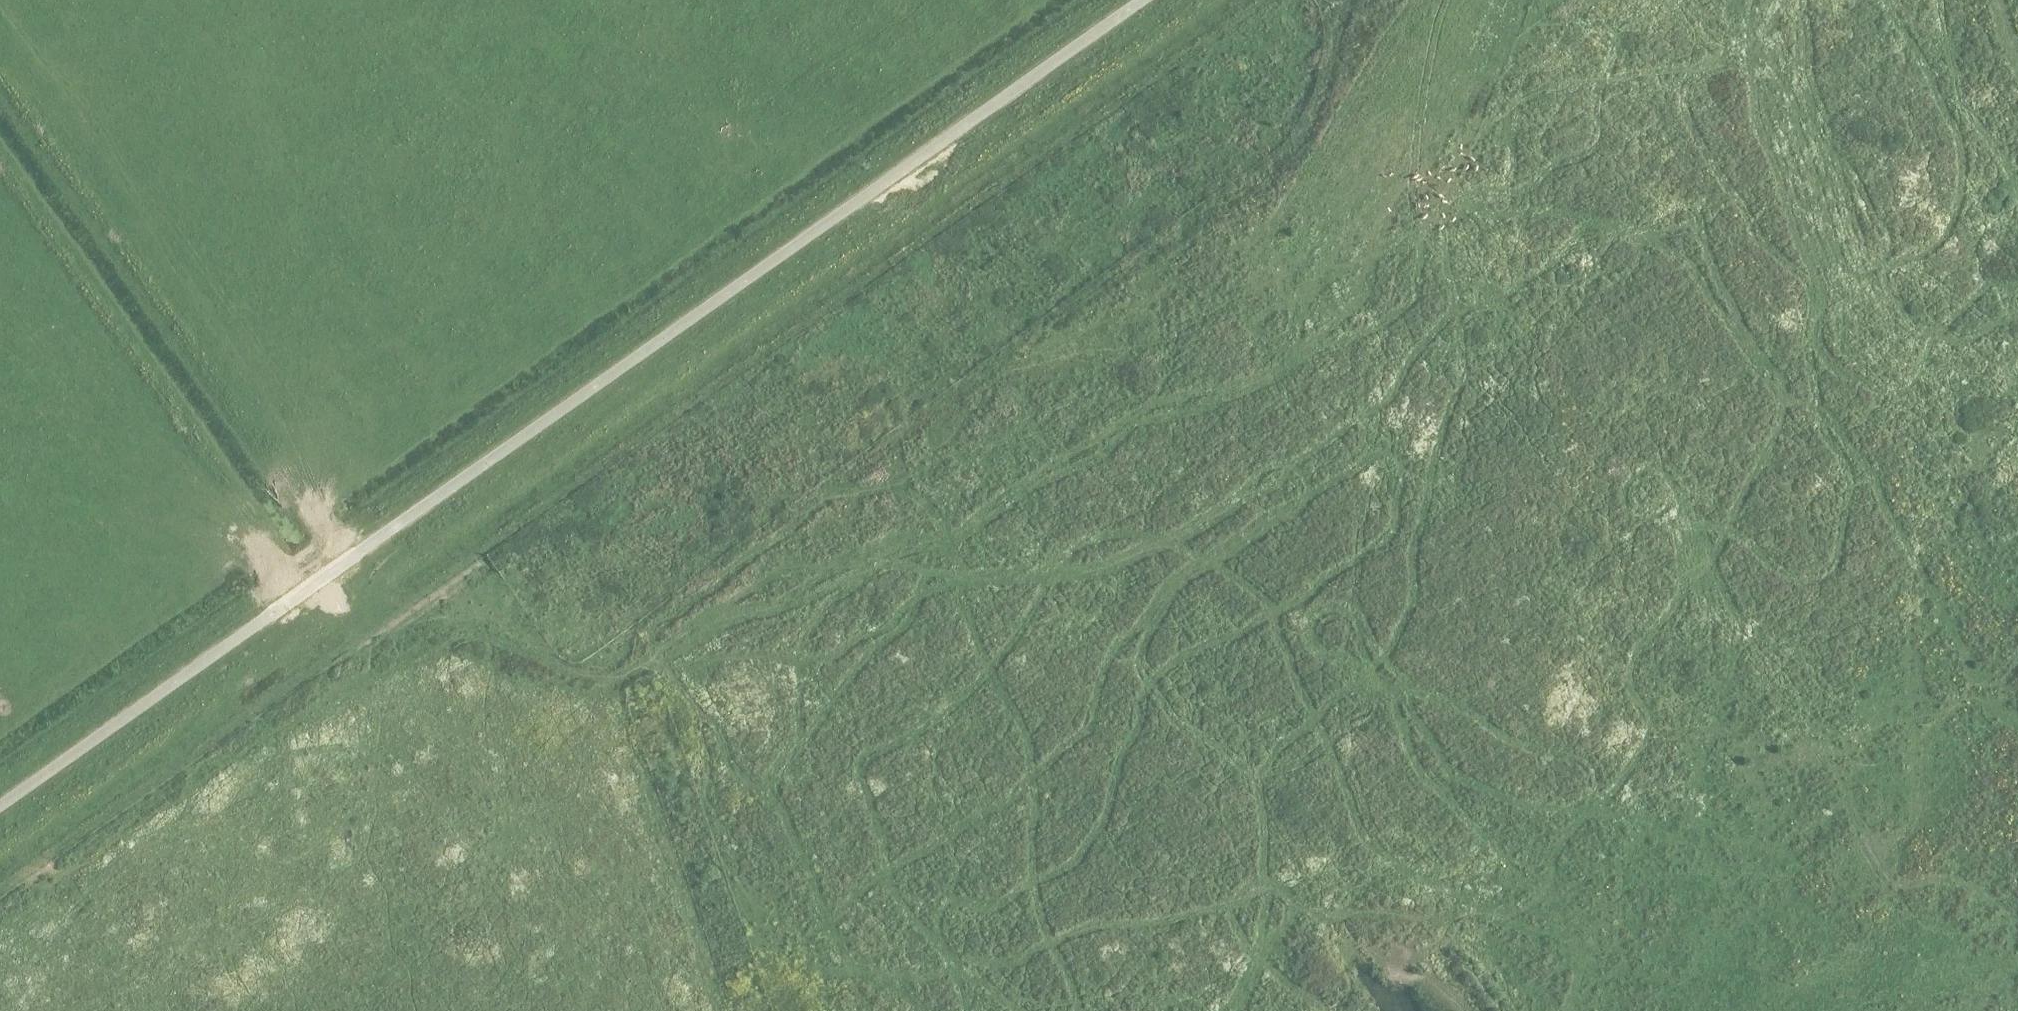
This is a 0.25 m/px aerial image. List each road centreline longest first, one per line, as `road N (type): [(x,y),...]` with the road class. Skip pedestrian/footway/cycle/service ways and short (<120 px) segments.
road 1 (track): [(0,809),(1146,0)]

